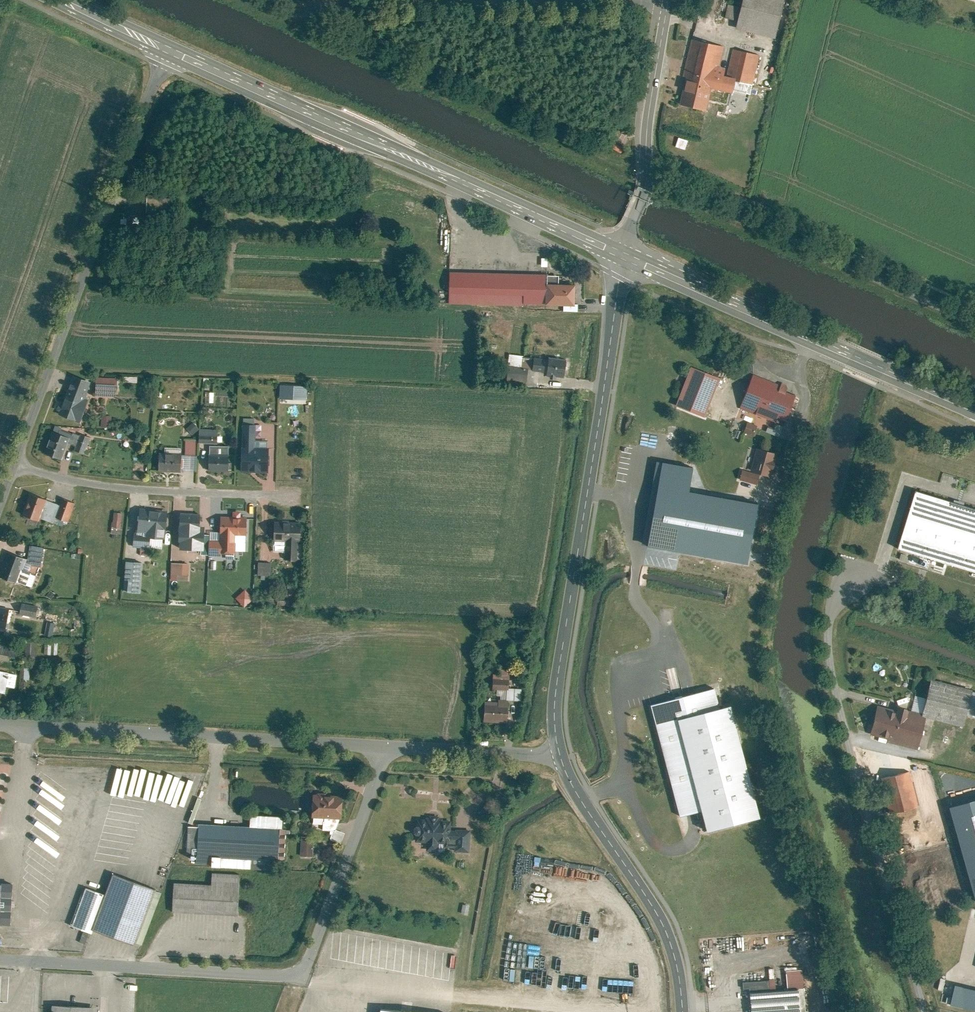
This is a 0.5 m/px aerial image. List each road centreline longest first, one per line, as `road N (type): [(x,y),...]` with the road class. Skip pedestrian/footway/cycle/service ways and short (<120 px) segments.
road 1 (unclassified): [(925,1011),(822,650),(820,614),(834,558),(974,622)]
road 2 (track): [(848,1011),(752,671),(772,521),(803,417)]
road 3 (residential): [(0,956),(305,976),(389,743)]
road 4 (tertiary): [(622,251),(560,652),(559,753)]
road 5 (primary): [(168,48),(622,251)]
road 6 (residential): [(6,462),(168,48)]
road 7 (residential): [(0,724),(389,743)]
road 8 (primary): [(622,251),(974,410)]
road 9 (unclassified): [(646,168),(974,319)]
road 10 (tertiary): [(559,753),(659,916),(682,1011)]
road 11 (residential): [(276,490),(79,479),(6,462)]
road 12 (residential): [(265,0),(290,13),(346,3),(504,0)]
road 13 (residential): [(389,743),(559,753)]
road 14 (tertiary): [(667,0),(646,168)]

